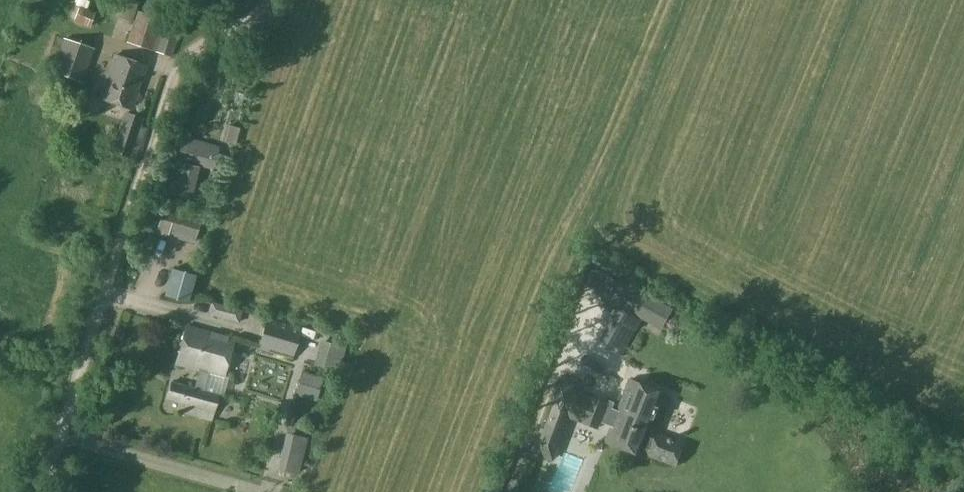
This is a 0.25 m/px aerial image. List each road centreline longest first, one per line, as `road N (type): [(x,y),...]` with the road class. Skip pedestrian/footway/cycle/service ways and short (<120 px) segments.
road 1 (track): [(264,0),(258,12),(190,29),(42,491)]
road 2 (track): [(505,491),(592,256)]
road 3 (track): [(586,196),(656,0)]

